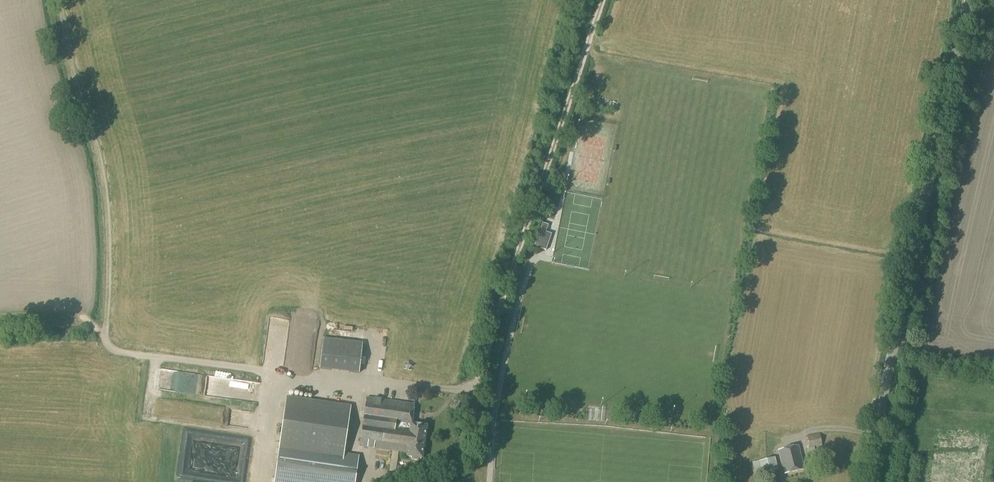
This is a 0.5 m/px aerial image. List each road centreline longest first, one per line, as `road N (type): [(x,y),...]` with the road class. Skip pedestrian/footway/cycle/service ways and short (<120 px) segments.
road 1 (tertiary): [(870,481),(967,0)]
road 2 (track): [(602,0),(475,392)]

